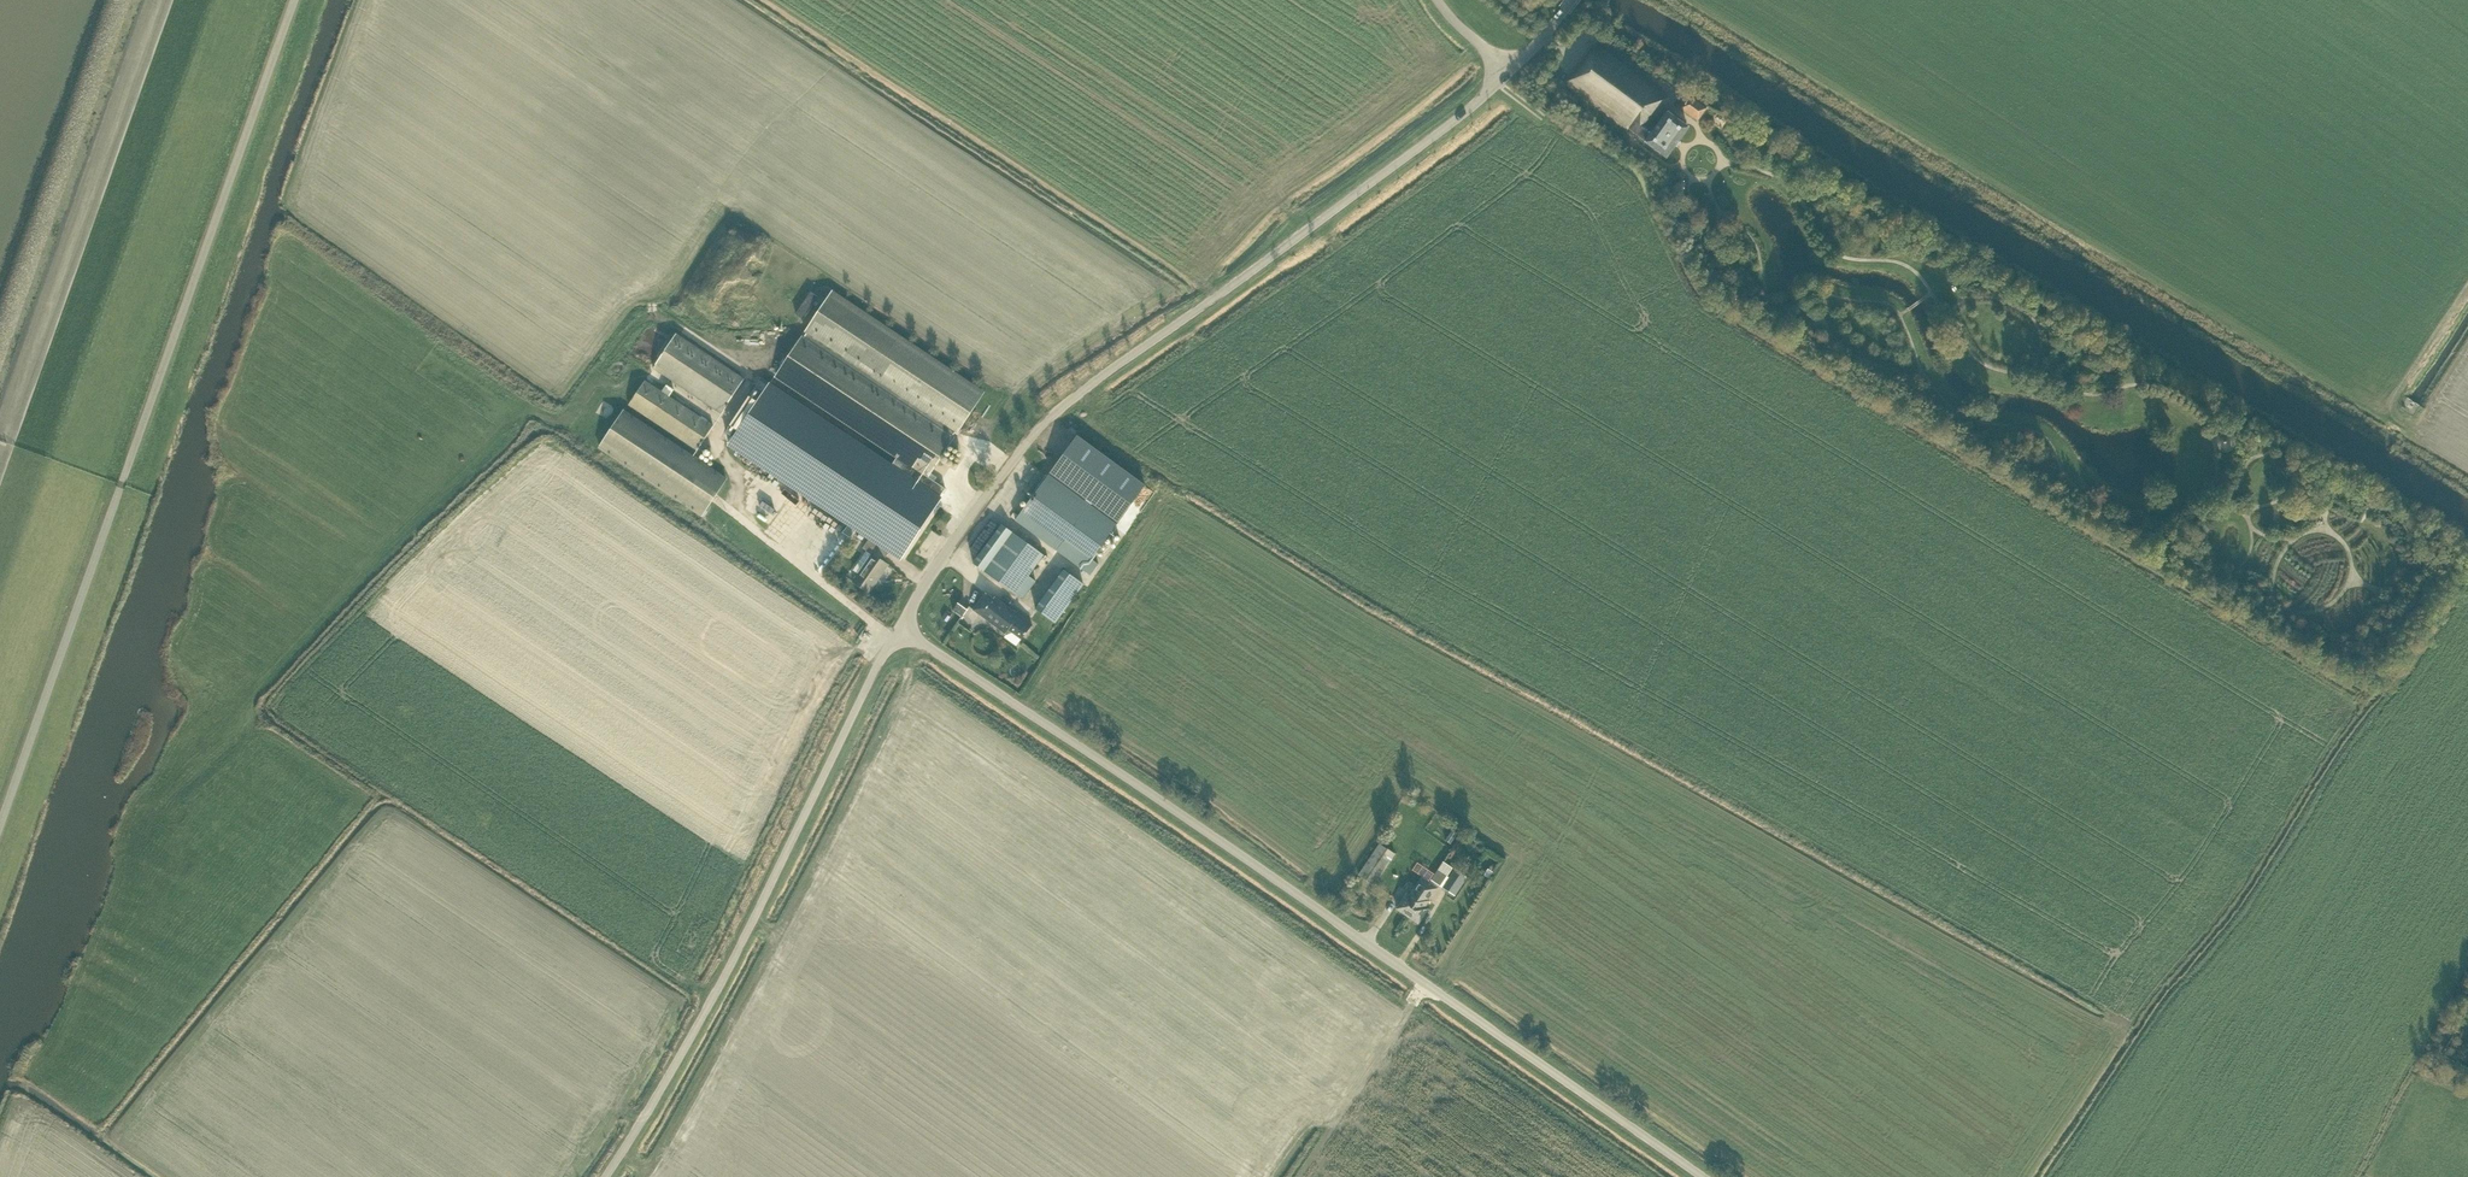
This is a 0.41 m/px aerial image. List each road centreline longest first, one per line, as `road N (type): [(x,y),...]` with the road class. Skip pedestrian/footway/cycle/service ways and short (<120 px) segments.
road 1 (unclassified): [(1702,1176),(900,627)]
road 2 (unclassified): [(0,828),(295,0)]
road 3 (unclassified): [(900,627),(1048,420),(1470,110),(1512,71)]
road 4 (unclassified): [(606,1176),(722,981),(900,627)]

